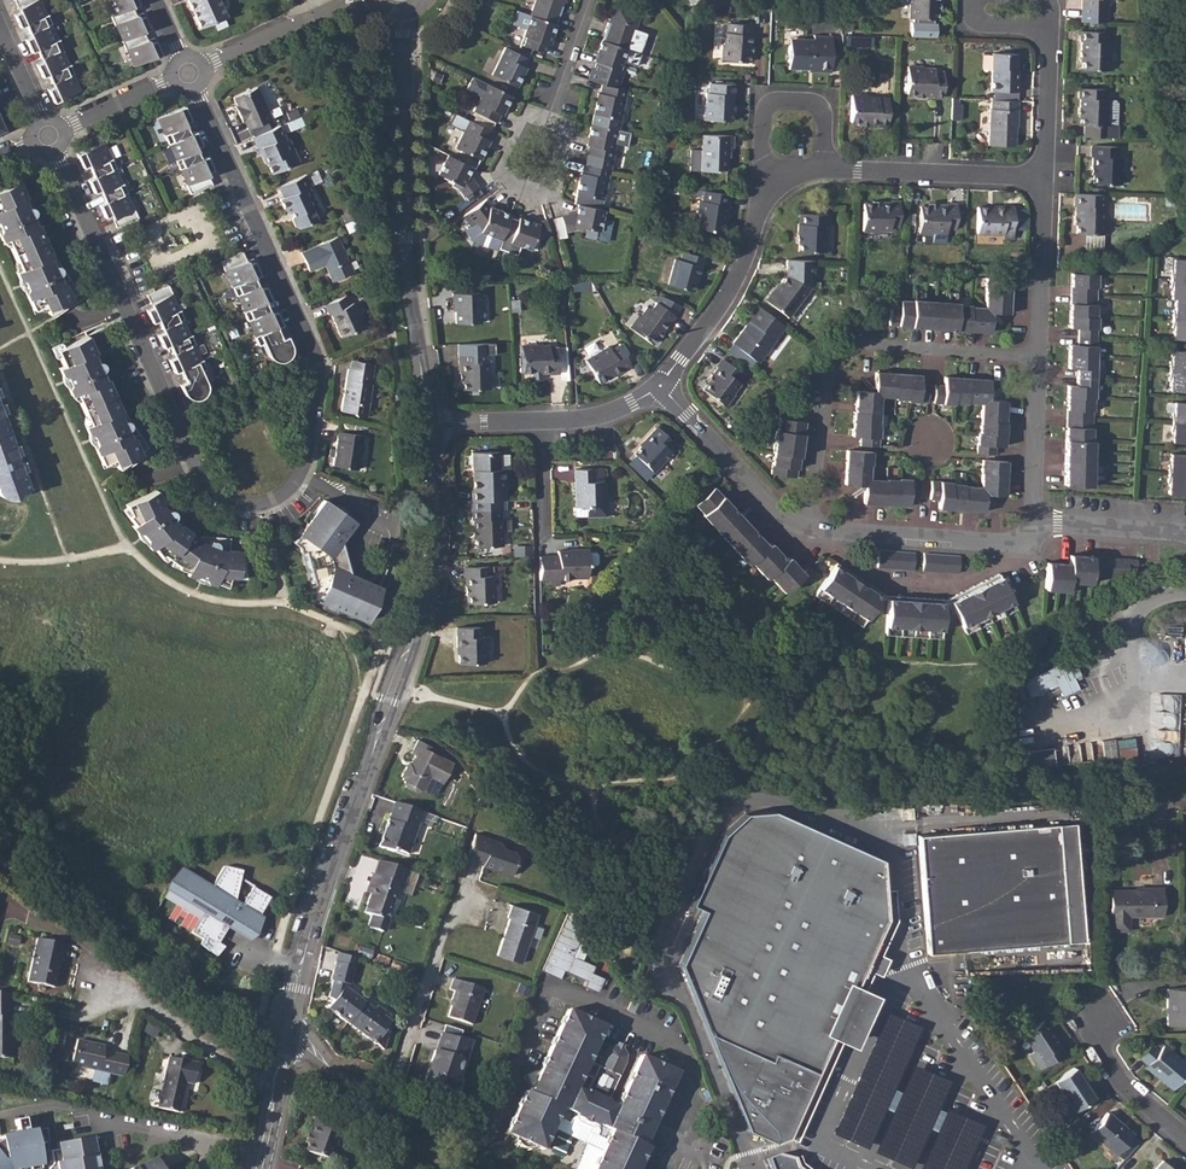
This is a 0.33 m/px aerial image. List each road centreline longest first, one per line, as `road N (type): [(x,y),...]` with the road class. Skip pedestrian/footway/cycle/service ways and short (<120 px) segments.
road 1 (residential): [(197,90),(319,366),(306,457),(277,497),(247,505),(204,483),(58,151)]
road 2 (residential): [(289,1021),(342,1084),(464,1138),(485,1135),(497,1120),(553,987),(680,1041),(694,1076),(672,1168)]
road 3 (tertiary): [(289,1021),(324,886),(418,621),(436,514),(427,427)]
road 4 (tertiary): [(427,427),(405,238),(403,12)]
road 5 (residential): [(808,527),(834,345),(1035,357)]
road 6 (residential): [(275,1095),(94,971),(85,1019),(29,1009)]
road 7 (residential): [(427,427),(576,420),(661,385)]
road 8 (residential): [(661,385),(728,293),(767,177)]
road 9 (residential): [(1034,528),(1009,543),(808,527)]
road 10 (residential): [(827,166),(1044,175)]
road 11 (residential): [(808,527),(779,508),(661,385)]
road 12 (residential): [(827,166),(825,111),(778,102),(762,119),(767,177)]
road 13 (residential): [(1035,357),(1044,175)]
road 14 (residential): [(534,163),(587,0)]
road 15 (residential): [(1034,528),(1035,357)]
road 16 (residential): [(206,67),(353,0)]
road 17 (residential): [(1185,1141),(1120,1082),(1101,1051),(1095,1018)]
road 18 (residential): [(1185,533),(1034,528)]
road 19 (residential): [(1044,175),(1054,29)]

